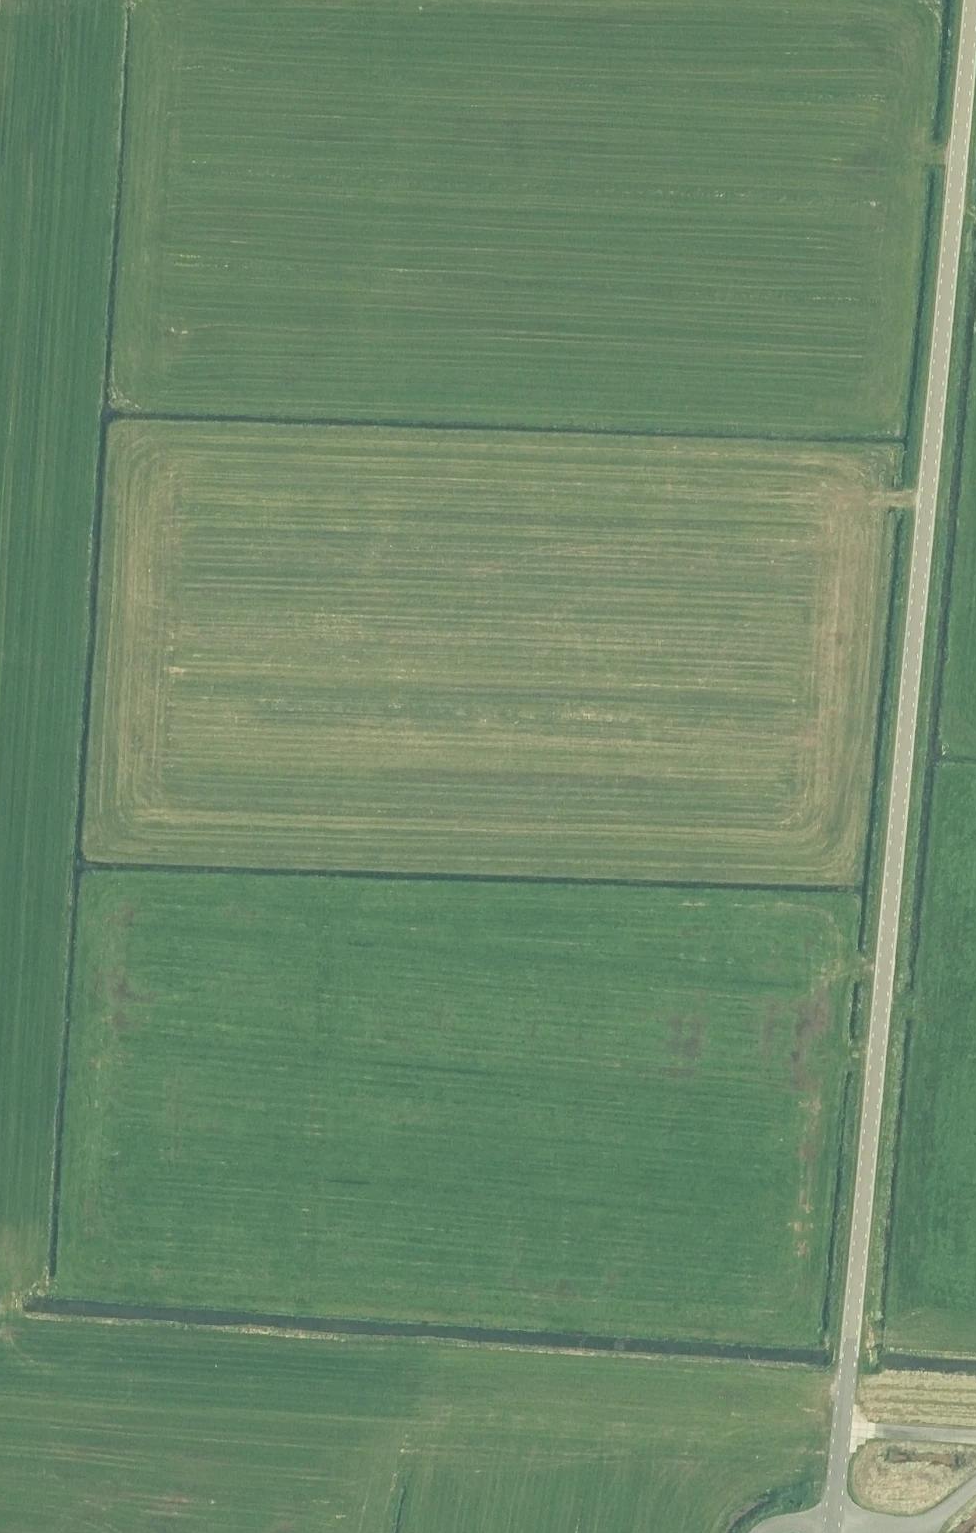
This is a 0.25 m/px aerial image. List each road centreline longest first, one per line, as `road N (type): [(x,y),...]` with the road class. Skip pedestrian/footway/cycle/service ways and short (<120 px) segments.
road 1 (tertiary): [(830,1532),(975,0)]

